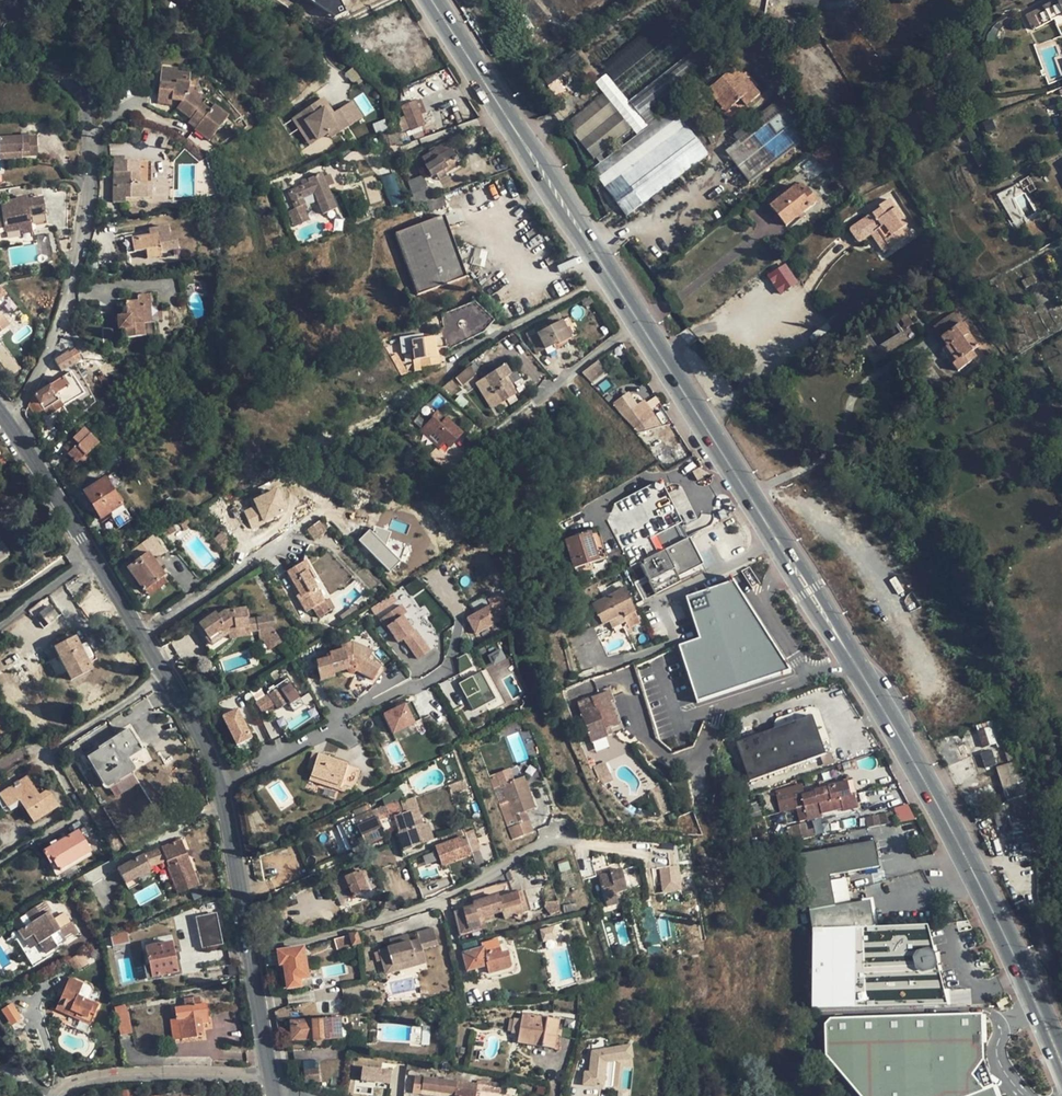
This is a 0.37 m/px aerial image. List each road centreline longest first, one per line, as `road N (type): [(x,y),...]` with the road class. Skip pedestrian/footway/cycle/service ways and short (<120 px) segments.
road 1 (secondary): [(432,0),(884,715),(977,880),(1061,1070)]
road 2 (secondary): [(6,420),(183,702),(221,784),(271,1082)]
road 3 (residential): [(6,420),(30,390),(67,311),(98,181),(91,135)]
road 4 (residential): [(56,1095),(74,1082),(110,1074),(271,1082)]
road 5 (residential): [(91,135),(85,98),(58,78),(0,69)]

